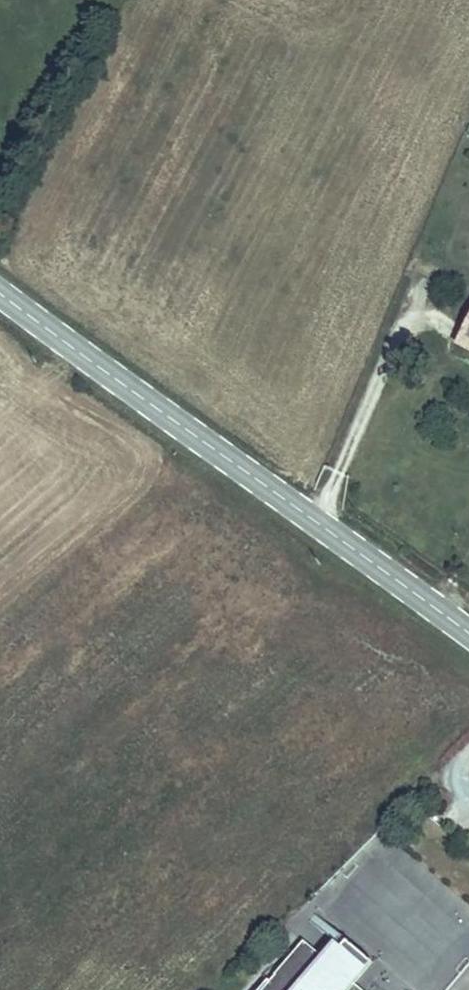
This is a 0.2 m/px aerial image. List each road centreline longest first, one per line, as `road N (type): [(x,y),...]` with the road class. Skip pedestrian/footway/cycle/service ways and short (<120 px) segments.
road 1 (tertiary): [(468,634),(0,293)]

